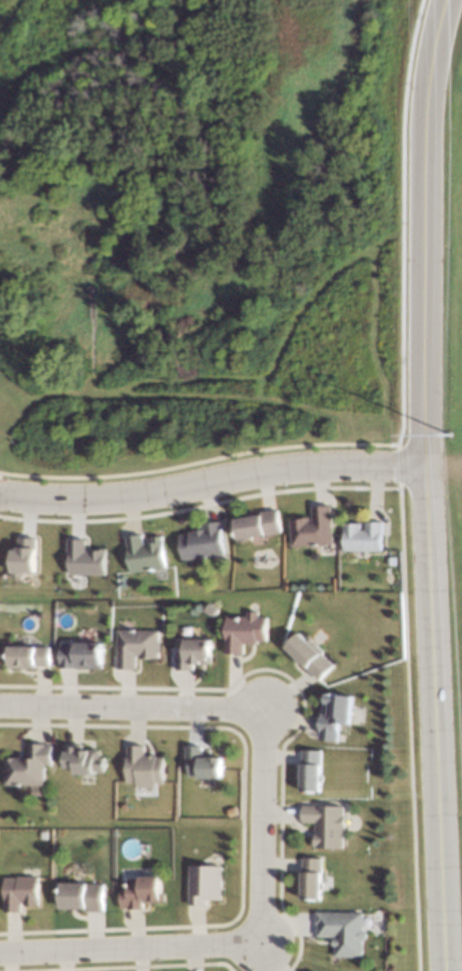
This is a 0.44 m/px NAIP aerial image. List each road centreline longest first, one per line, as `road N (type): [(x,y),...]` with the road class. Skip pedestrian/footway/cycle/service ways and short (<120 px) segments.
road 1 (residential): [(441,970),(421,466)]
road 2 (residential): [(421,466),(425,0)]
road 3 (track): [(396,0),(397,425)]
road 4 (residential): [(421,466),(275,469),(105,498),(0,496)]
road 5 (track): [(397,425),(259,400),(55,393),(35,399),(0,434)]
road 6 (residential): [(0,955),(256,938)]
road 7 (residential): [(253,704),(0,707)]
road 8 (residential): [(253,704),(256,938)]
road 9 (track): [(250,400),(281,321),(302,294),(394,231)]
road 10 (track): [(368,246),(364,333),(396,410)]

